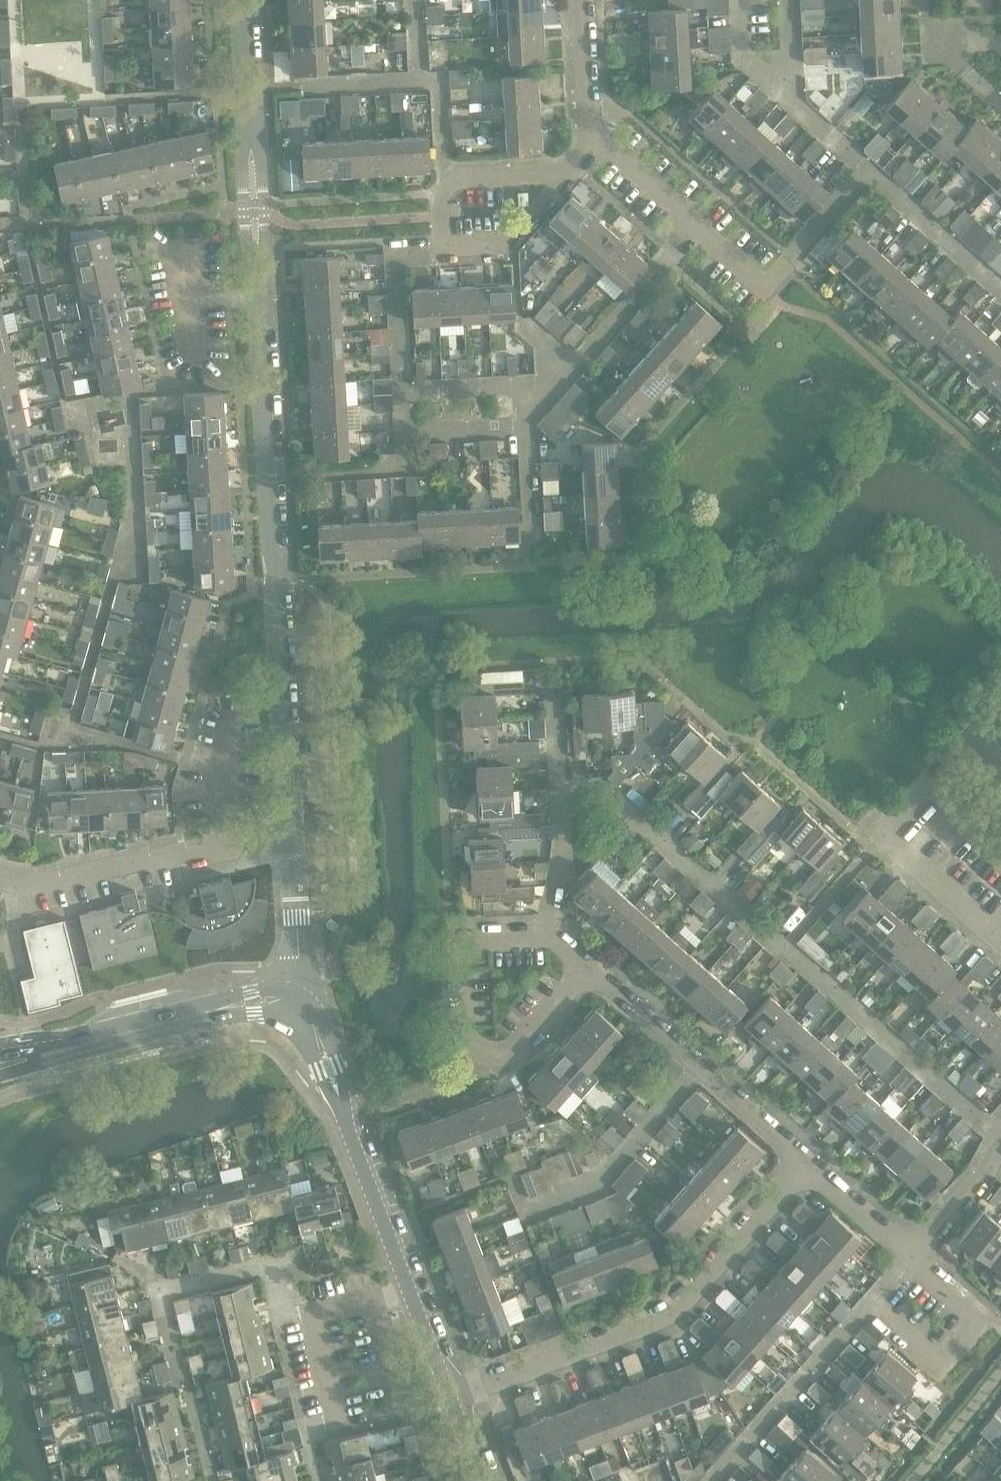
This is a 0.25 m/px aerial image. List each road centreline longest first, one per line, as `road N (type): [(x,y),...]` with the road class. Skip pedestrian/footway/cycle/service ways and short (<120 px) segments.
road 1 (unclassified): [(294,841),(243,0)]
road 2 (residential): [(449,1398),(675,1308),(804,1164)]
road 3 (tertiary): [(287,1004),(316,1033),(449,1398)]
road 4 (residential): [(588,968),(511,1052),(476,1047),(467,1024),(470,948),(486,940),(561,944)]
road 5 (unclassified): [(0,879),(35,884),(227,843),(294,841)]
road 6 (residential): [(804,1164),(588,968)]
road 7 (residential): [(1000,1148),(934,1233),(912,1245),(890,1237),(804,1164)]
road 8 (residential): [(602,140),(764,287),(791,257)]
road 9 (tertiary): [(36,1054),(236,1007),(287,1004)]
road 10 (residential): [(572,173),(510,244),(442,248),(439,201),(460,178)]
road 11 (unclassified): [(287,1004),(297,916),(294,841)]
road 12 (residential): [(583,0),(589,118),(602,140)]
road 13 (residential): [(887,837),(992,932)]

